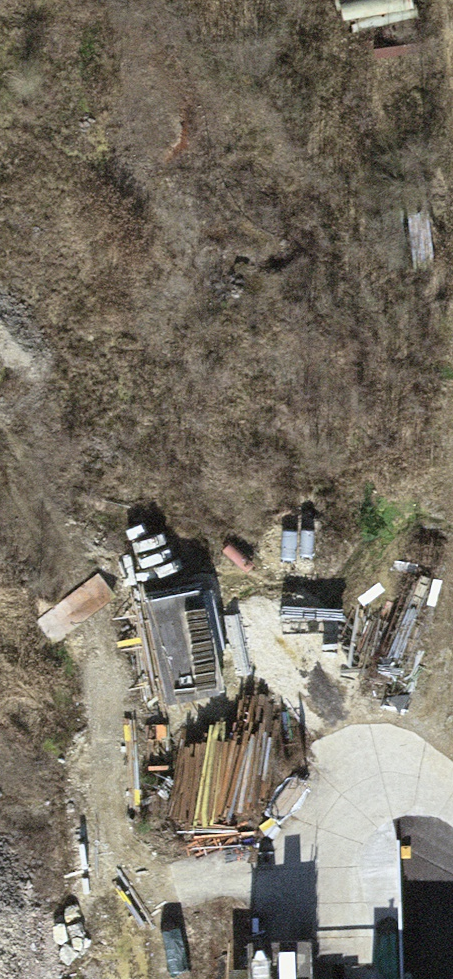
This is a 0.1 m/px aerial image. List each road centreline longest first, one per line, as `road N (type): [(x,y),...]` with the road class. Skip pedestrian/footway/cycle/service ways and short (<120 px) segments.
road 1 (track): [(149,978),(144,801),(0,443)]
road 2 (track): [(452,778),(428,752),(350,782),(298,837),(283,978)]
road 3 (track): [(428,752),(452,460)]
road 4 (track): [(452,150),(440,0)]

